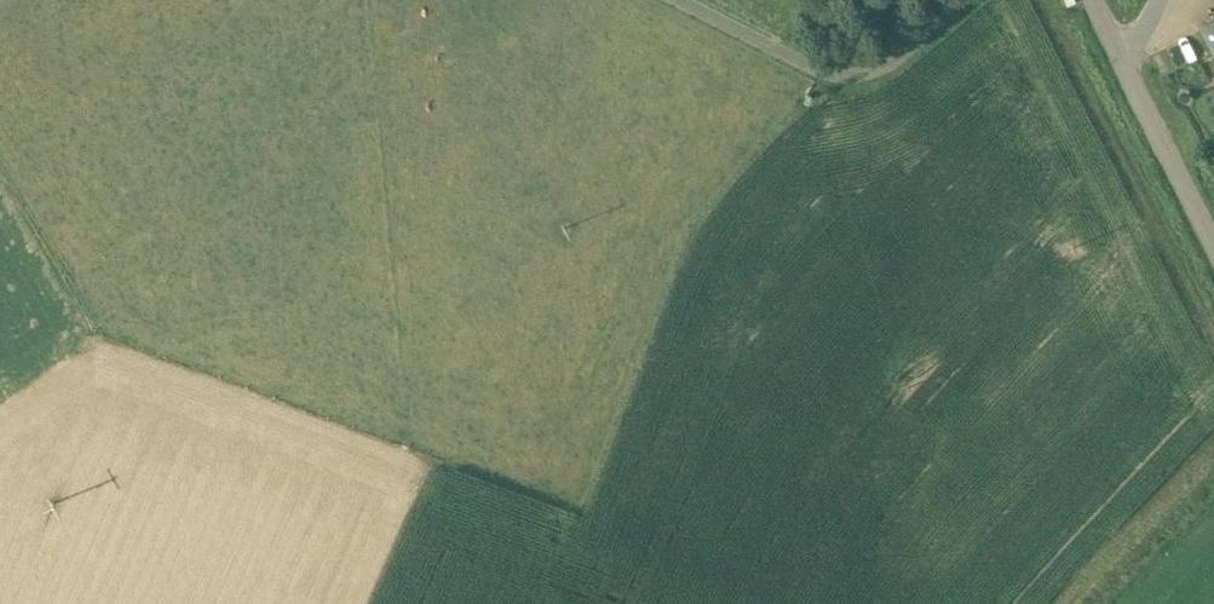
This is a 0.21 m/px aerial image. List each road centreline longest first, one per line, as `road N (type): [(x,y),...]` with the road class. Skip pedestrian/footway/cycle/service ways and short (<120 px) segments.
road 1 (unclassified): [(1122,59),(1213,243)]

